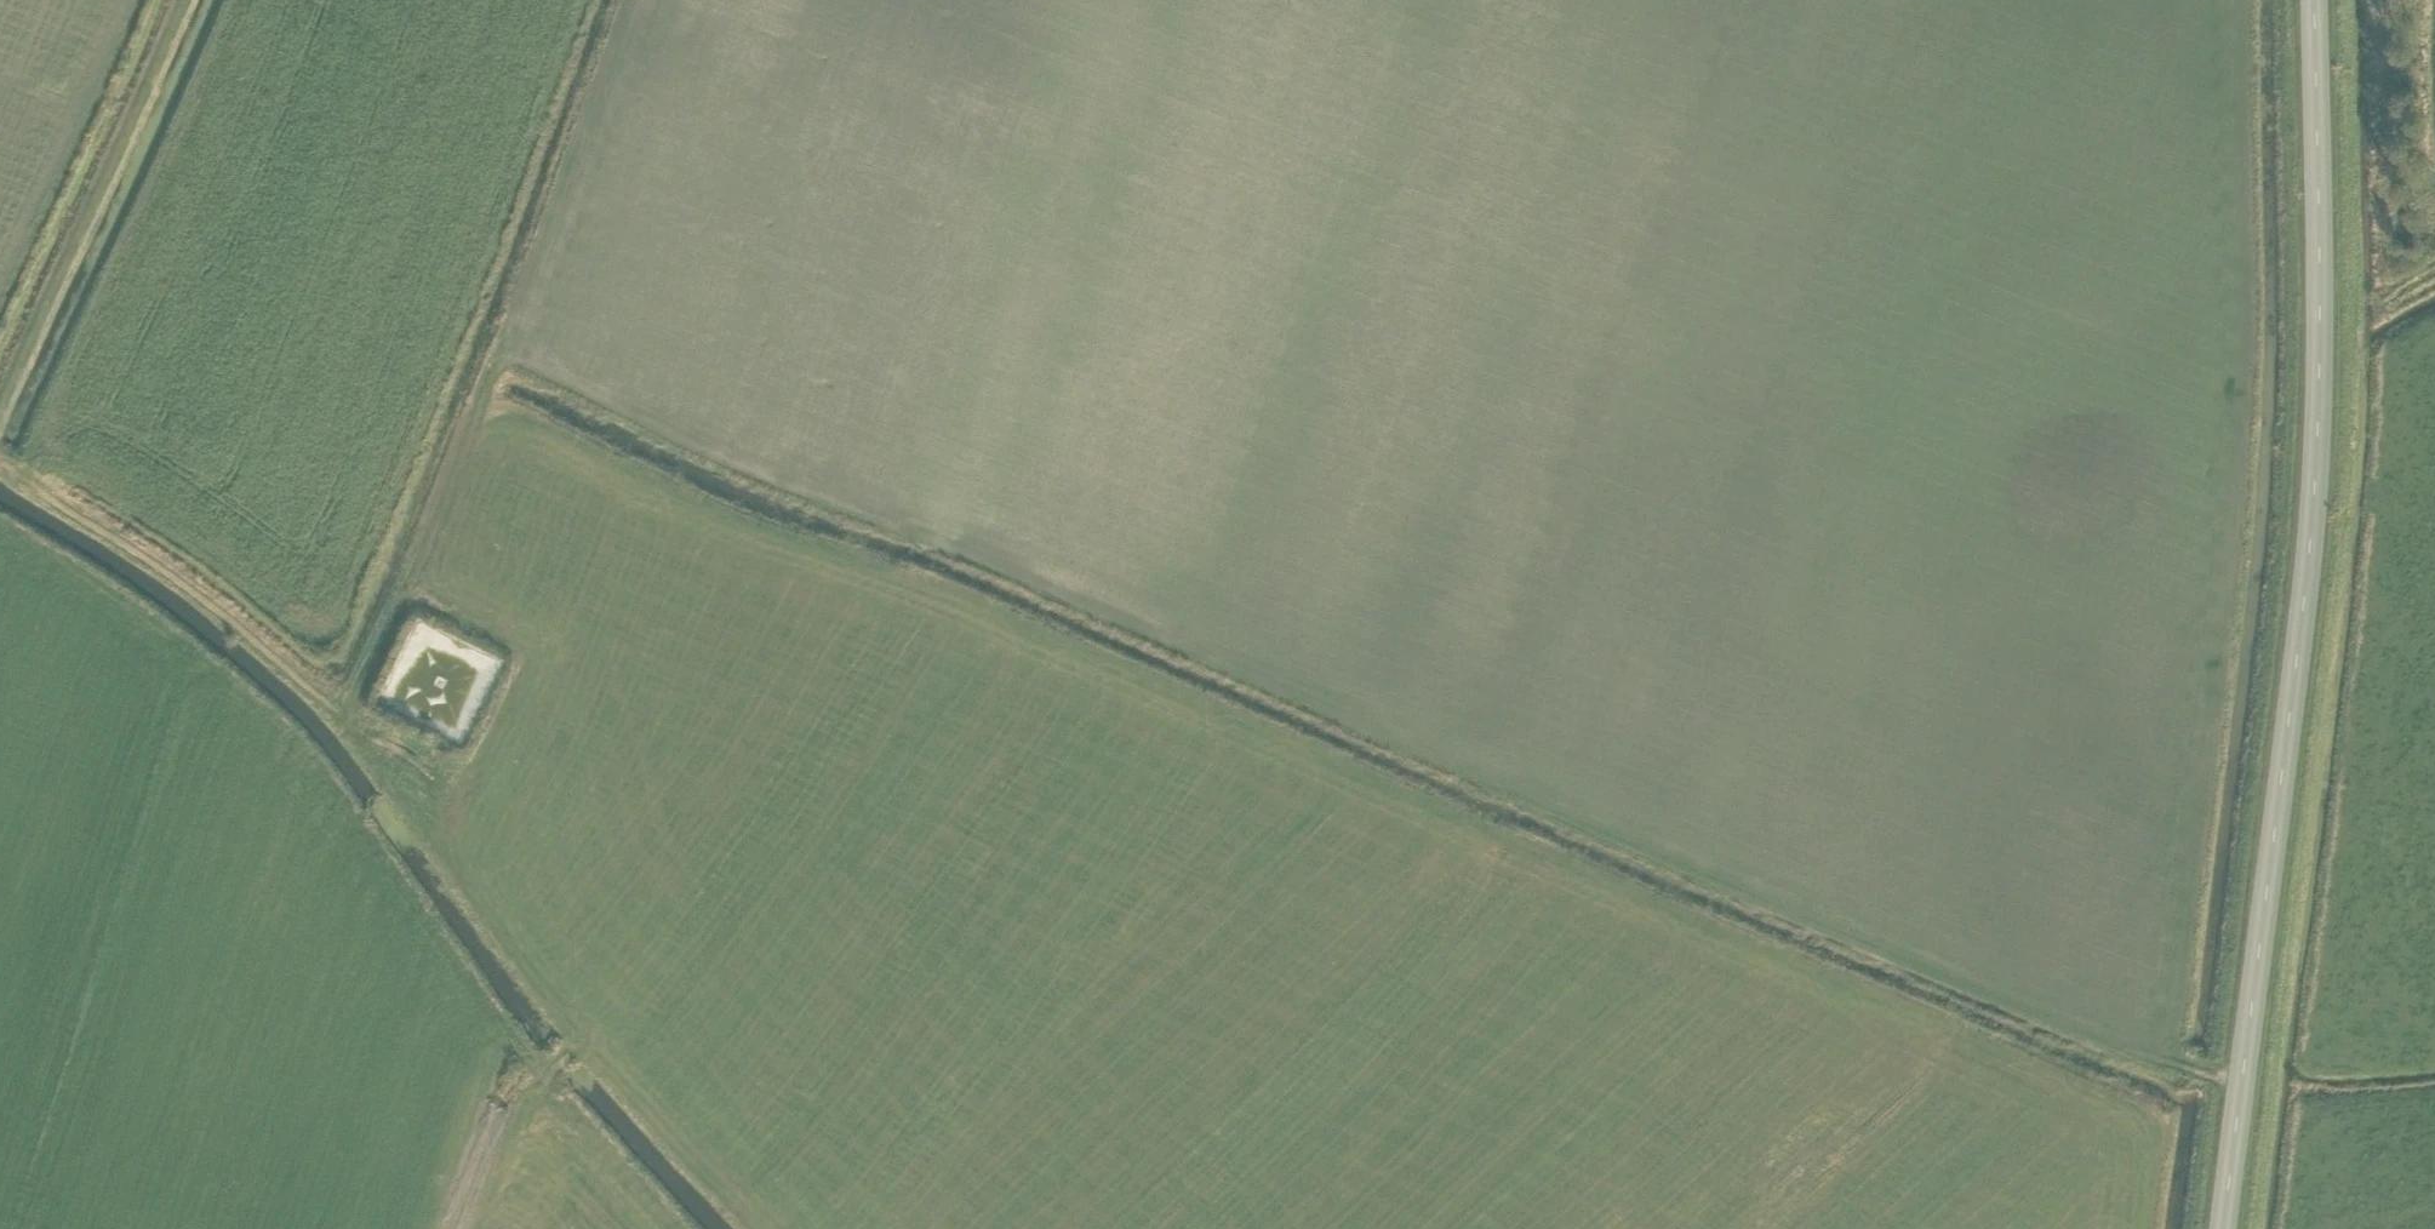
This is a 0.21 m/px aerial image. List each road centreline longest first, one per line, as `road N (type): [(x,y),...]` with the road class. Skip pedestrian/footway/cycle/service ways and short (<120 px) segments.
road 1 (secondary): [(2222,1228),(2315,462),(2315,0)]

